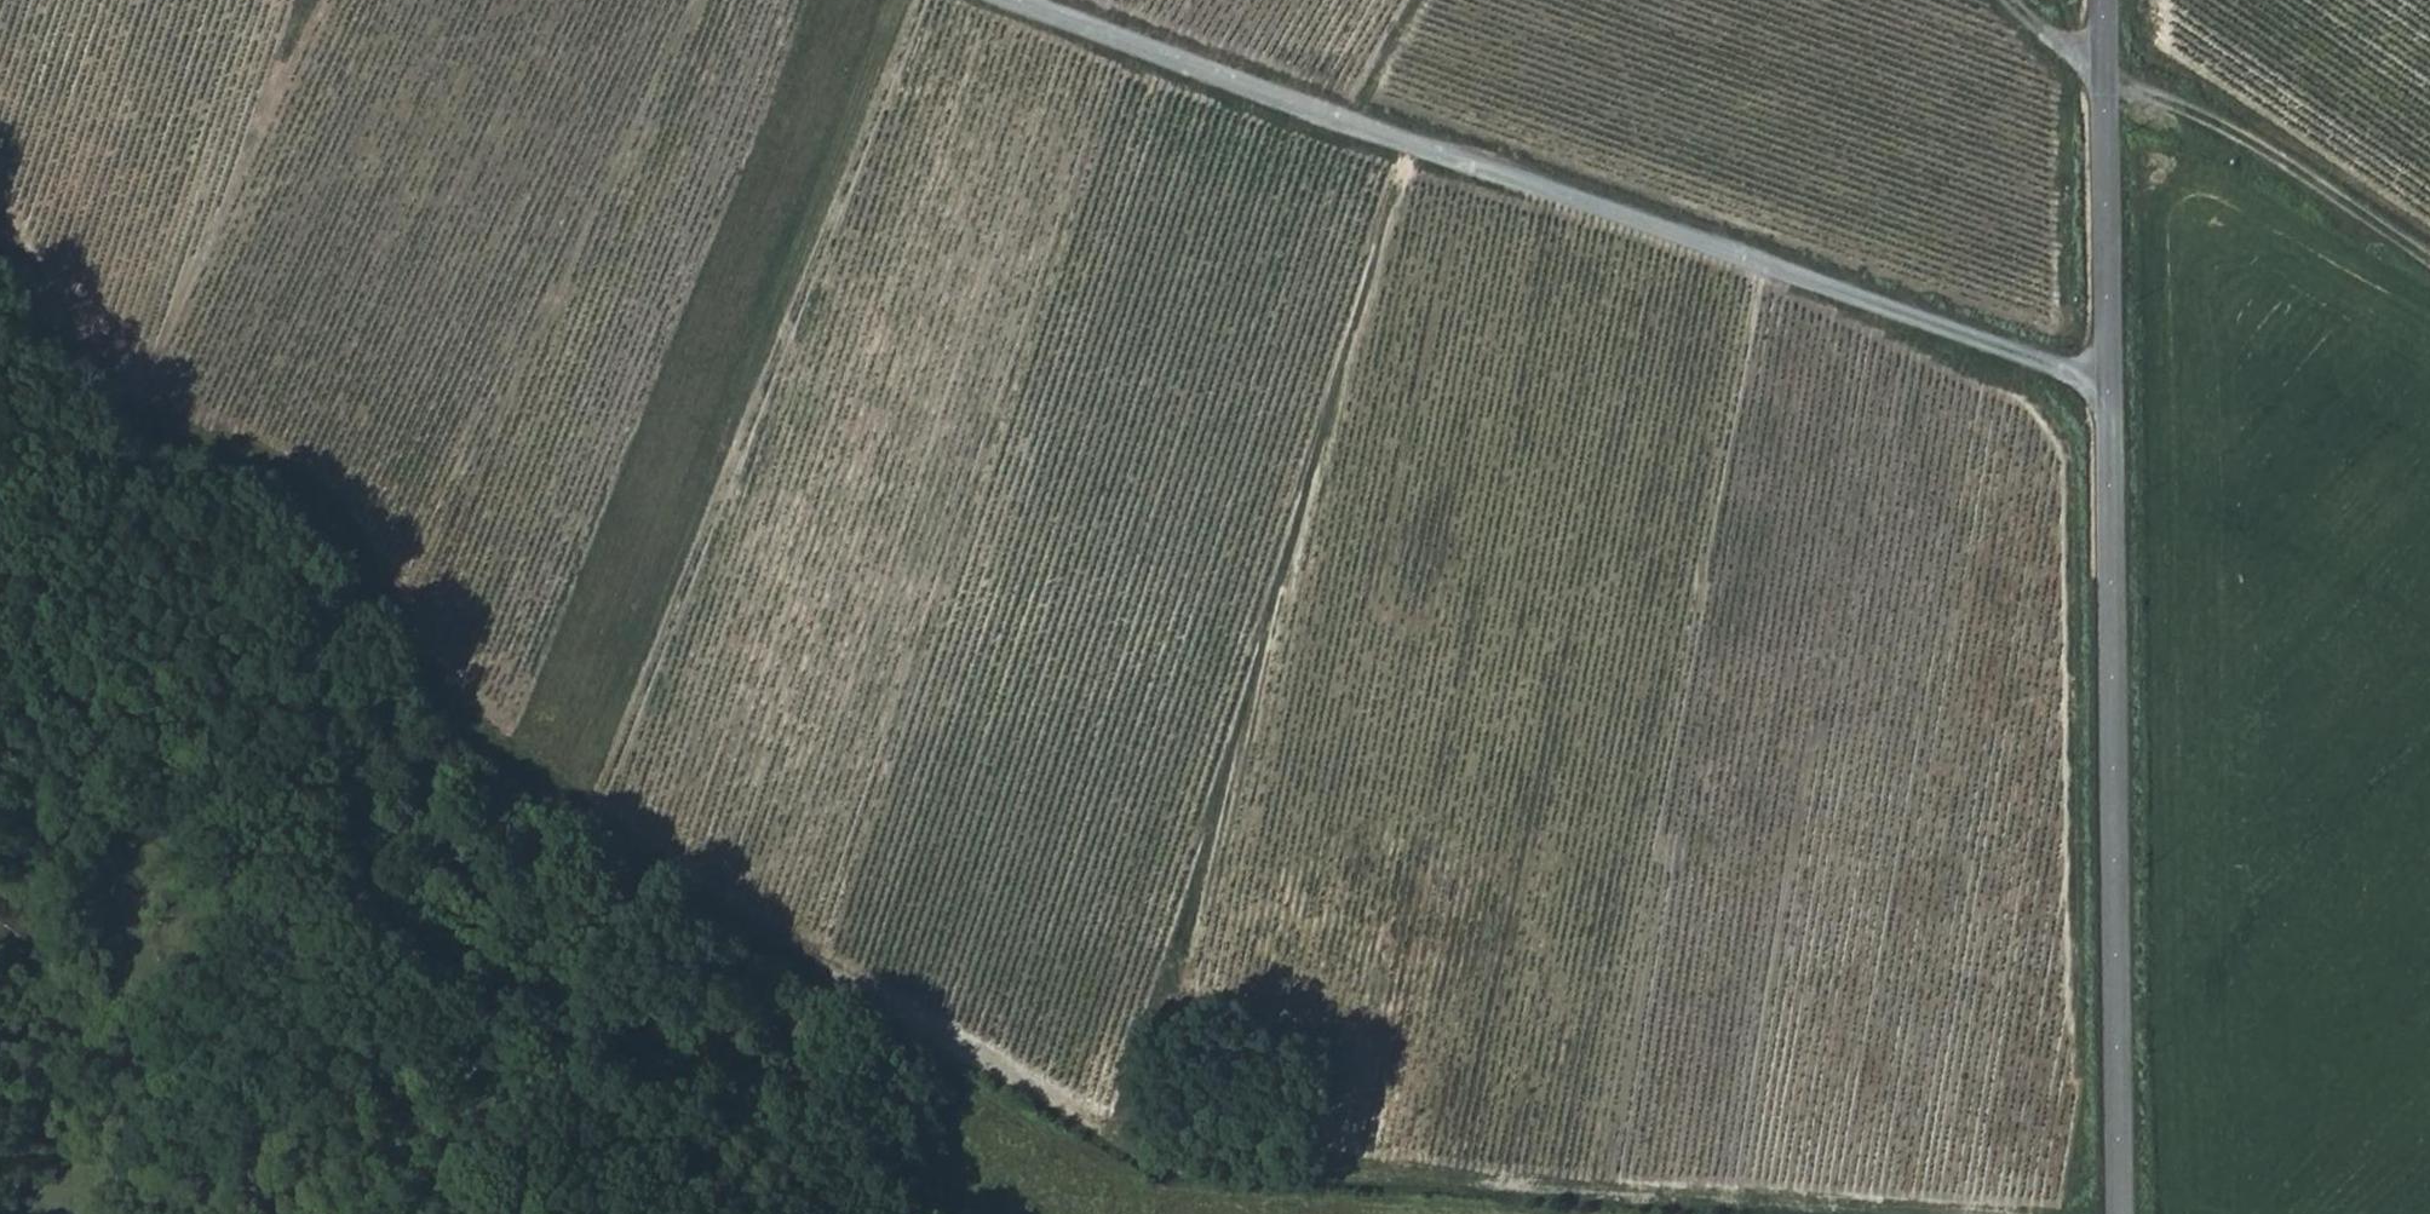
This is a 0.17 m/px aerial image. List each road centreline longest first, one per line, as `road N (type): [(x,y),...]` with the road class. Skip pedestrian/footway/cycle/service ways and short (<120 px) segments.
road 1 (tertiary): [(2122,1213),(2115,392),(2102,0)]
road 2 (track): [(2429,262),(2263,154),(2177,110),(2102,86)]
road 3 (track): [(2008,0),(2102,86)]

